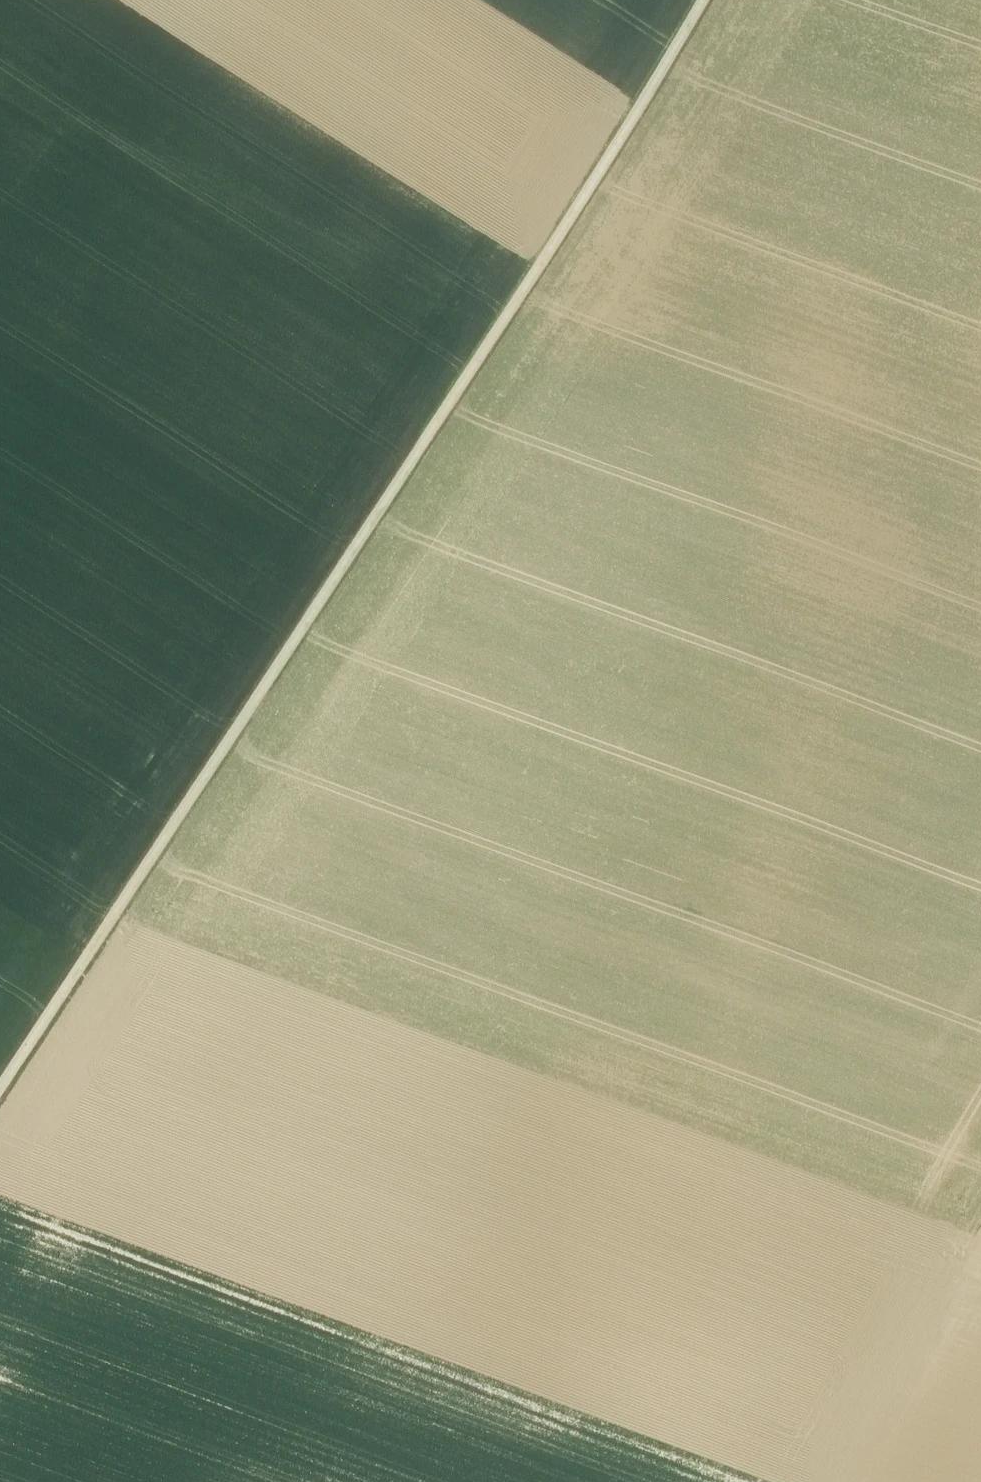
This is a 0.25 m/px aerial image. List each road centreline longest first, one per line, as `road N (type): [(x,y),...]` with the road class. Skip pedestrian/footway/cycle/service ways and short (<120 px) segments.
road 1 (unclassified): [(702,0),(534,274),(0,1083)]

